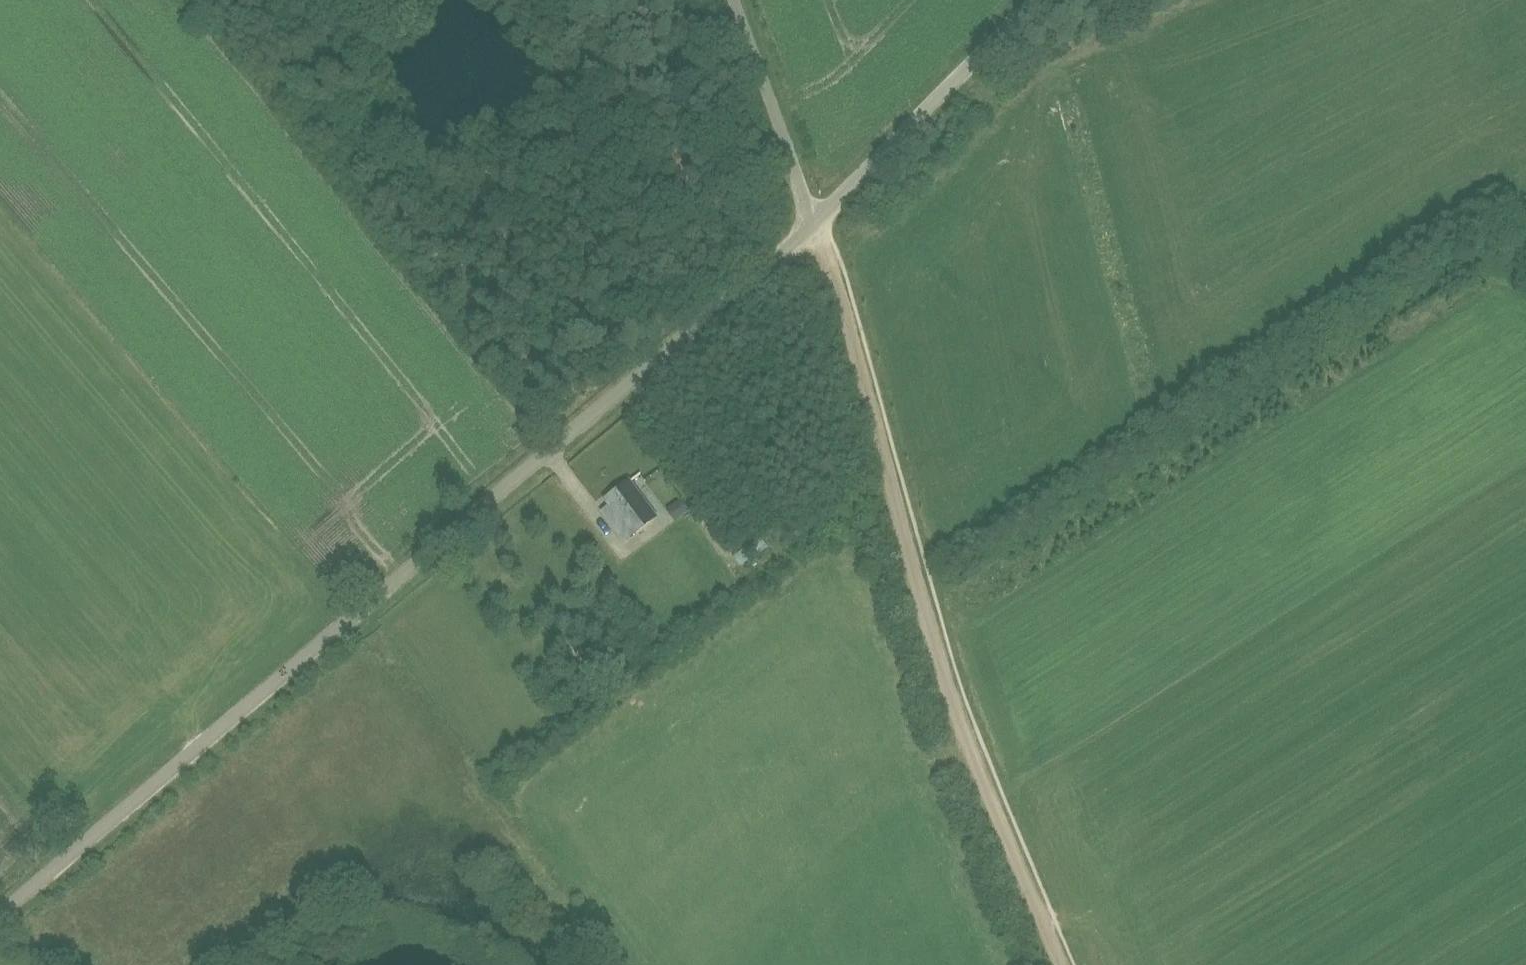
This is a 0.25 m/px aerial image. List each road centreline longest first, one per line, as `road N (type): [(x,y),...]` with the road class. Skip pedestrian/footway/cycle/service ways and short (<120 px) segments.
road 1 (unclassified): [(0,905),(818,226)]
road 2 (track): [(818,226),(954,707),(1061,964)]
road 3 (unclassified): [(818,226),(1039,0)]
road 4 (unclassified): [(818,226),(736,0)]

